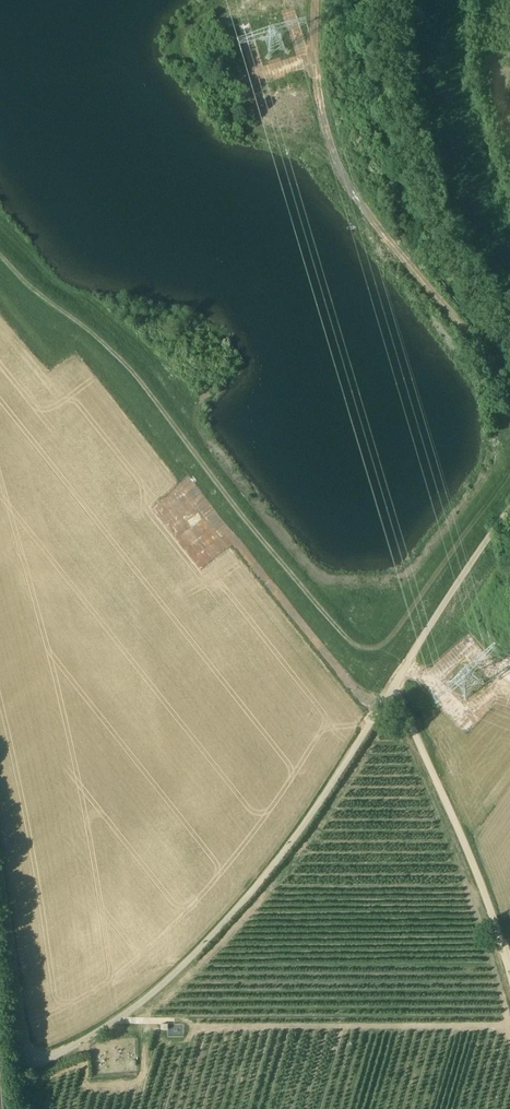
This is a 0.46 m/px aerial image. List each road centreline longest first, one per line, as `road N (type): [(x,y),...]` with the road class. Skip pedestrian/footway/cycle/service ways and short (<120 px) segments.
road 1 (unclassified): [(26,1054),(56,1057),(126,1014),(250,903),(386,697)]
road 2 (track): [(509,397),(483,351),(346,185),(317,92),(313,0)]
road 3 (unclassified): [(509,972),(466,845),(405,709),(386,697)]
road 4 (unclassified): [(26,1054),(0,875)]

